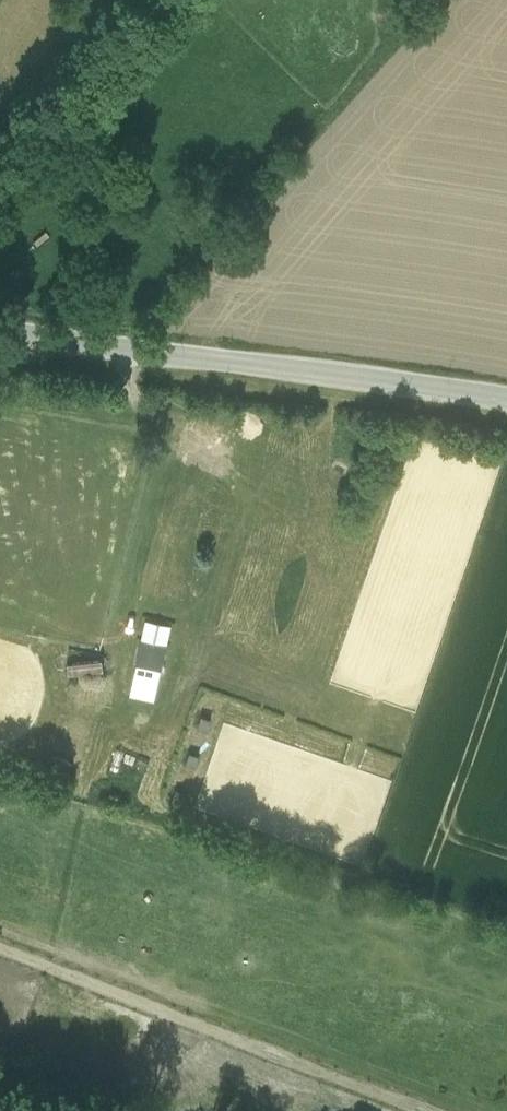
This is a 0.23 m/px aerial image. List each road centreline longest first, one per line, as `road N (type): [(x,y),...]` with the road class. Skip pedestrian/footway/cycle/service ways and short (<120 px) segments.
road 1 (unclassified): [(506,398),(0,329)]

